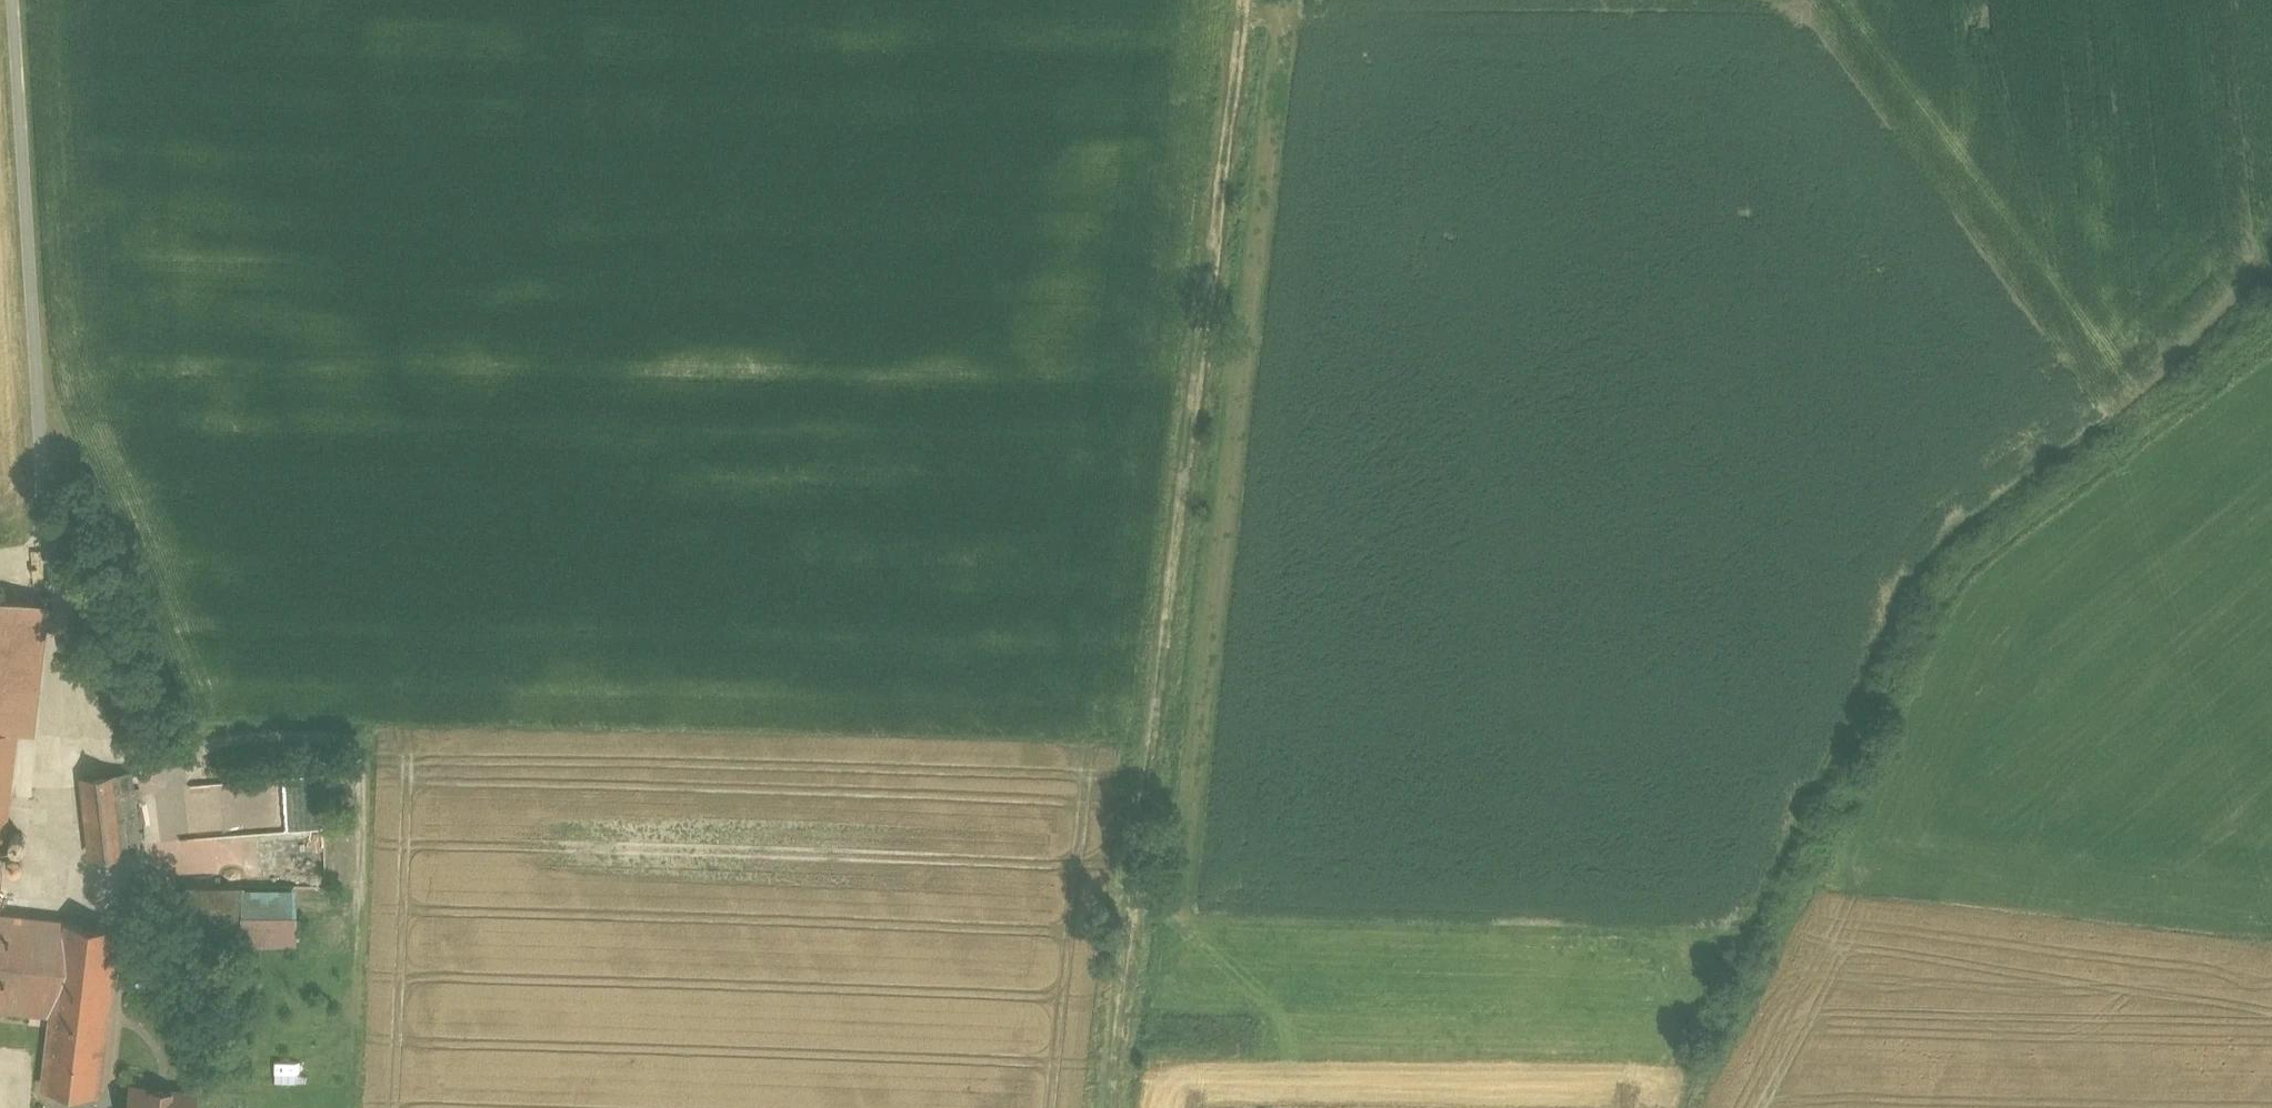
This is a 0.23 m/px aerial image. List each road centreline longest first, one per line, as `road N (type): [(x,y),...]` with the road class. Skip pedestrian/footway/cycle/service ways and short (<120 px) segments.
road 1 (track): [(1242,0),(1116,1107)]

